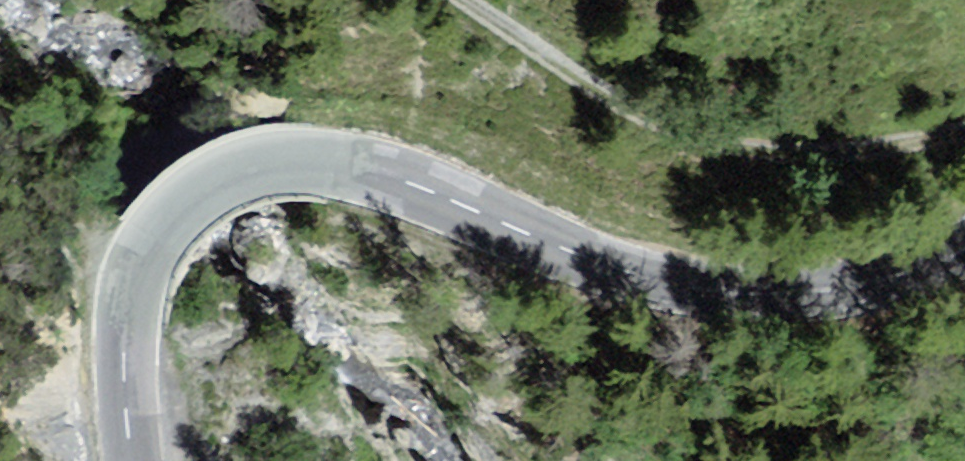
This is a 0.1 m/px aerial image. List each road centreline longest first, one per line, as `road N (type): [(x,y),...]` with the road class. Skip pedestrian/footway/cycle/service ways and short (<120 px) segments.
road 1 (tertiary): [(127,291),(148,240),(202,186),(238,169),(300,162),(349,163),(560,248),(702,290),(799,295),(875,284),(964,251)]
road 2 (track): [(461,0),(641,118),(765,152),(904,143),(964,128)]
road 3 (tertiary): [(127,291),(133,460)]

